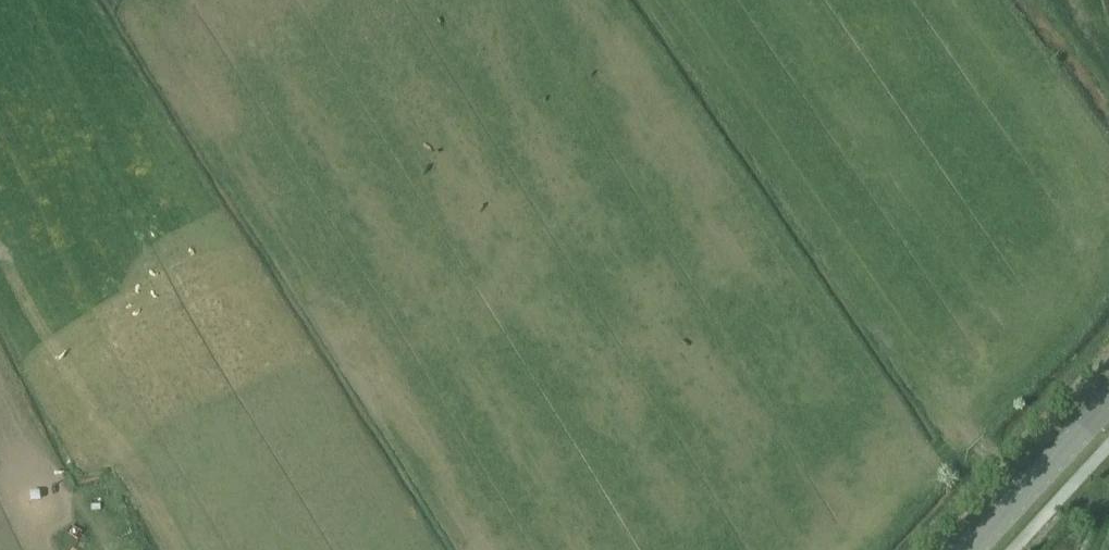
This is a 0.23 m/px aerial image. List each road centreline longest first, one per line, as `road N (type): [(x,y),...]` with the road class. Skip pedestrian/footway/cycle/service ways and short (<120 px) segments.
road 1 (tertiary): [(968,549),(1108,400)]

